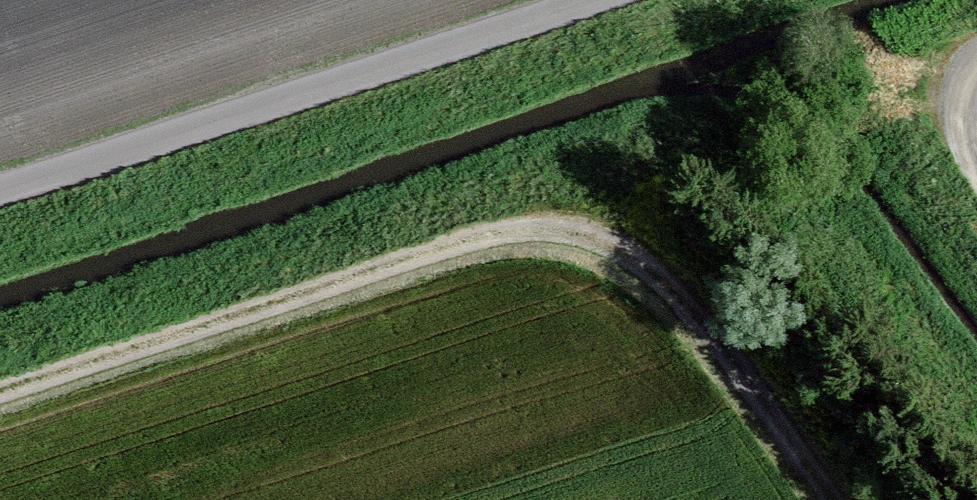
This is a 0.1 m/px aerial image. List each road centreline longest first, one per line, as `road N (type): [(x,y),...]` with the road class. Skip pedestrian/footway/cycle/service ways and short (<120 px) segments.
road 1 (track): [(0,386),(455,233),(599,235),(701,305),(845,499)]
road 2 (unclassified): [(580,0),(0,184)]

